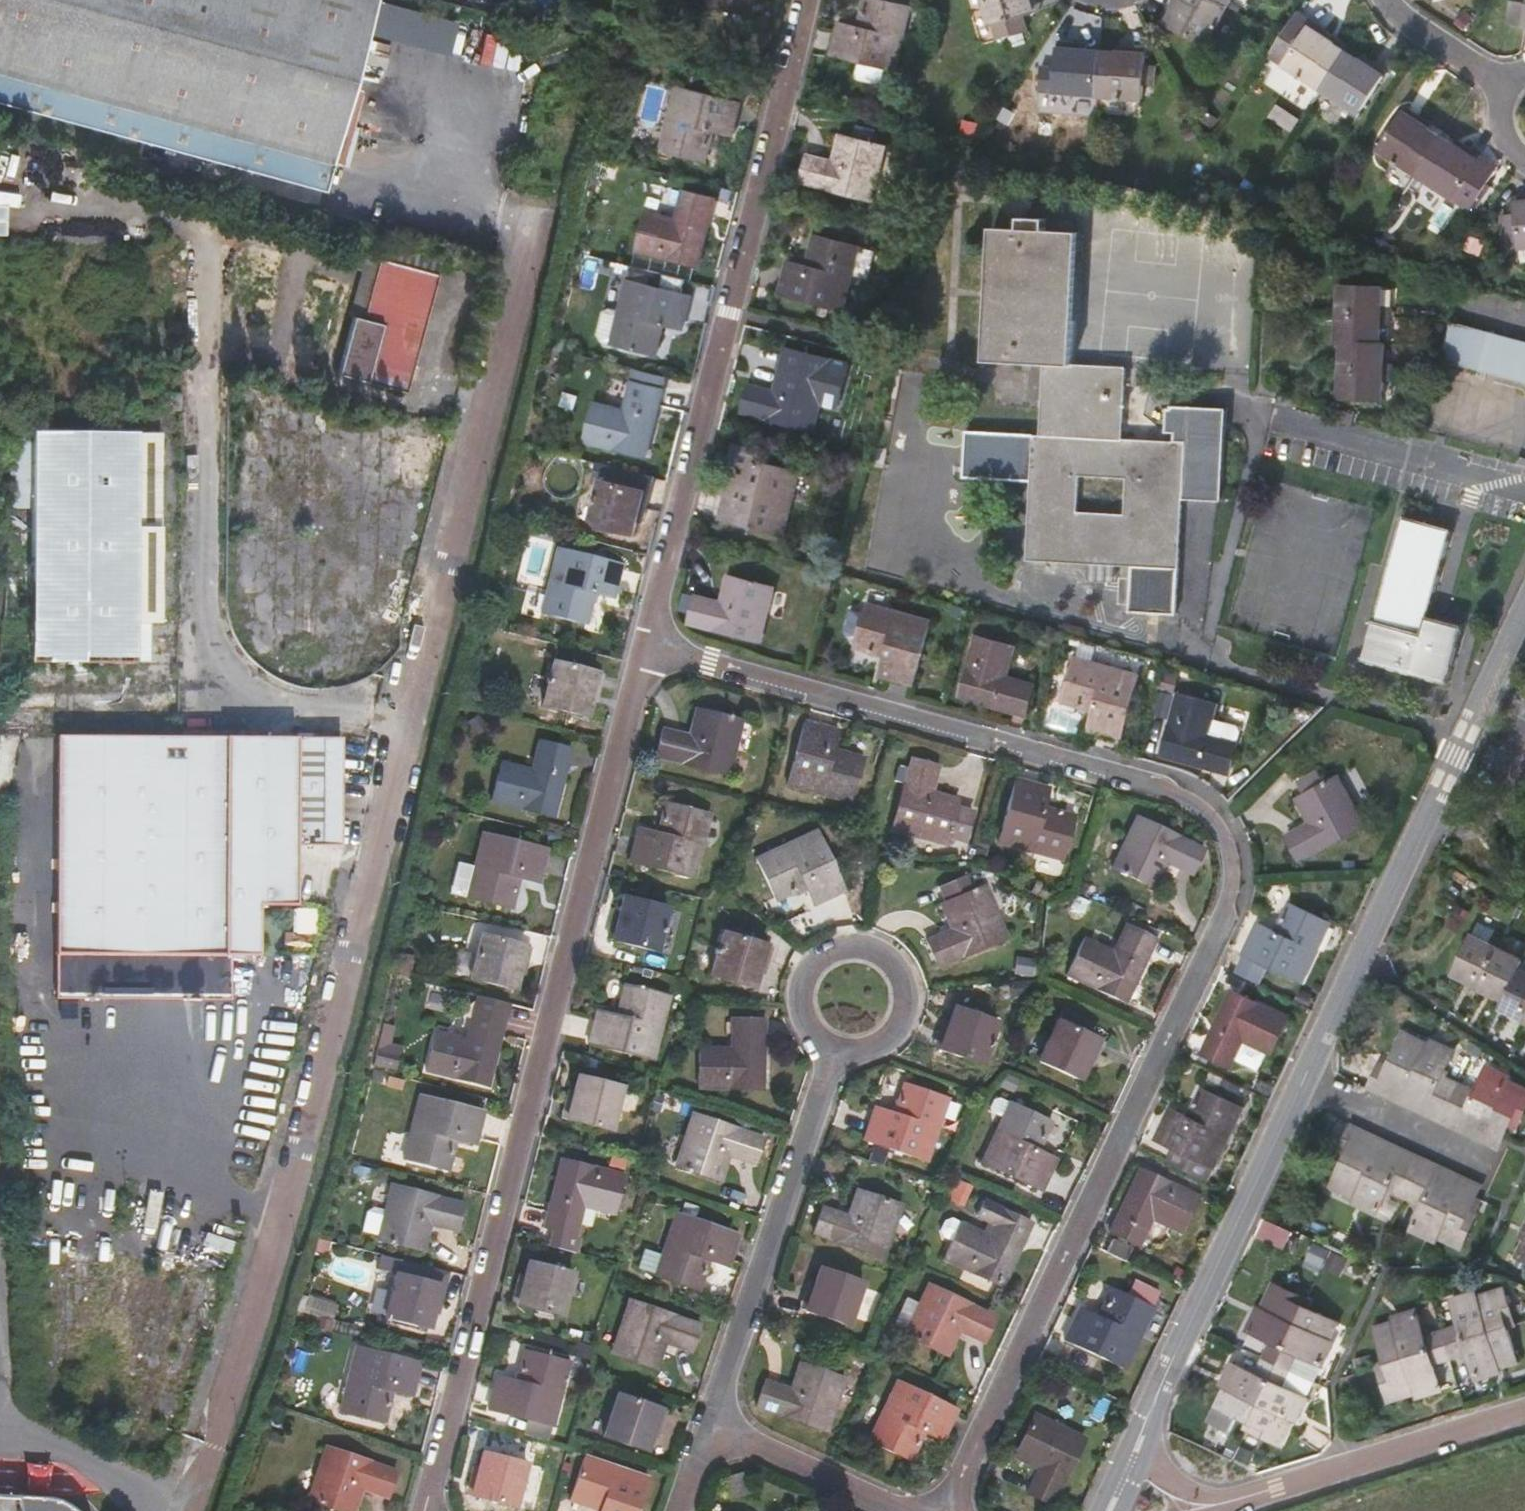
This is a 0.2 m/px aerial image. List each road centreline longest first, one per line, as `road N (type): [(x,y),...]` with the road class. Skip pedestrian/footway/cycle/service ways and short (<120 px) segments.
road 1 (residential): [(939,1510),(1211,931),(1230,878),(1227,844),(1215,819),(1177,794),(647,646)]
road 2 (residential): [(425,1510),(647,646)]
road 3 (residential): [(647,646),(801,0)]
road 4 (residential): [(1306,1079),(1524,620)]
road 5 (residential): [(1133,1459),(1306,1079)]
road 6 (residential): [(702,1427),(831,1050)]
road 7 (residential): [(1234,1501),(1524,1411)]
road 8 (residential): [(831,1050),(810,1037),(794,1001),(808,961),(823,950),(862,947),(888,962),(902,1002),(889,1033)]
road 9 (residential): [(1272,418),(1524,494)]
road 10 (unclassified): [(1306,1079),(1515,1181)]
road 11 (residential): [(702,1427),(891,1510)]

